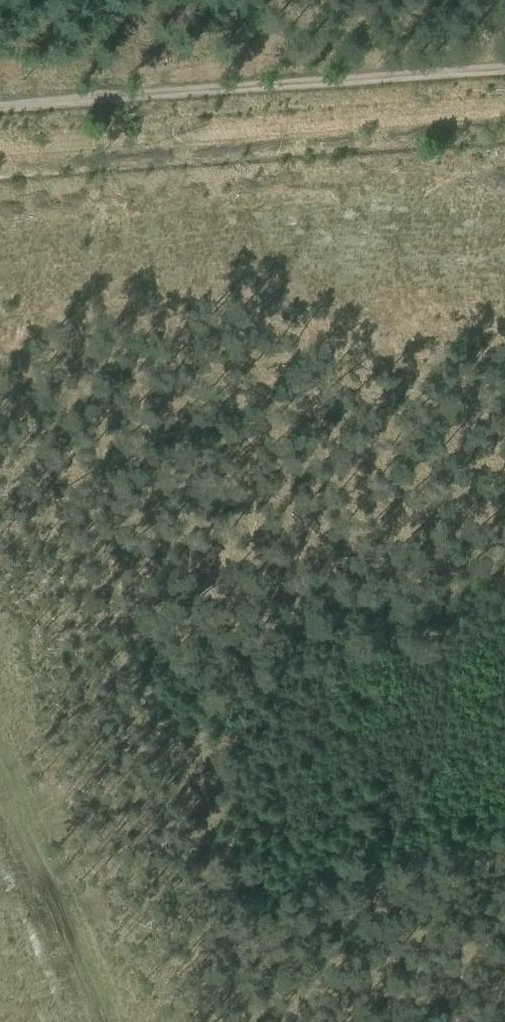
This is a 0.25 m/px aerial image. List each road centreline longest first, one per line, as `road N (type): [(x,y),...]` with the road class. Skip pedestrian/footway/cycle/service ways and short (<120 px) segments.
road 1 (track): [(0,101),(504,70)]

